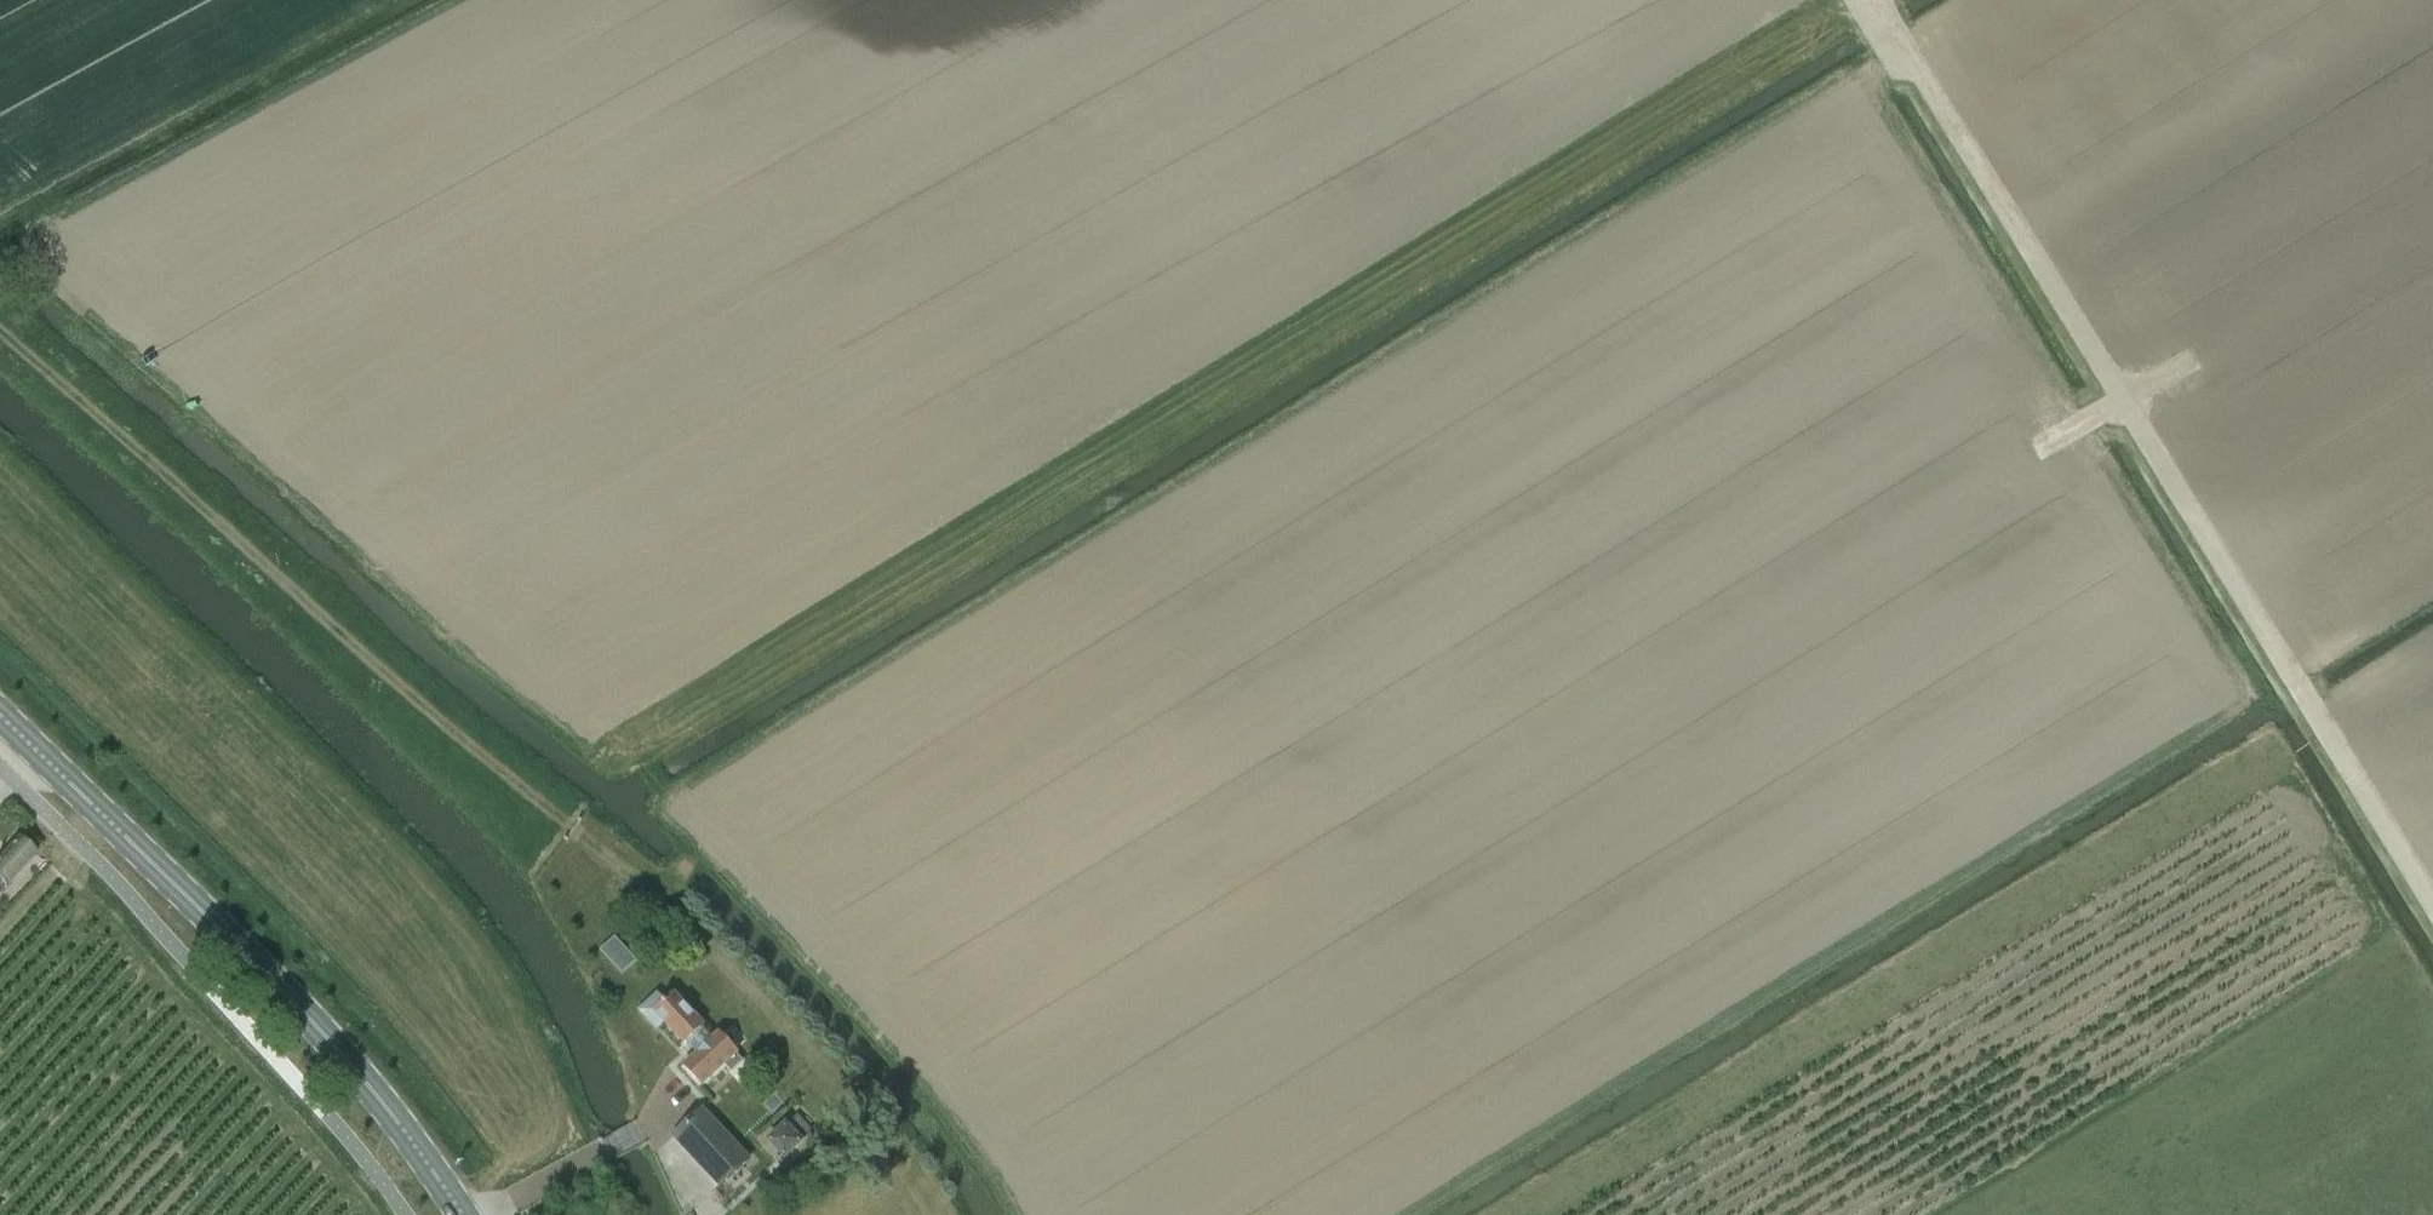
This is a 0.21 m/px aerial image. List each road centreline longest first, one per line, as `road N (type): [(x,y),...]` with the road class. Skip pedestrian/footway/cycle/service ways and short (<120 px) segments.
road 1 (track): [(0,332),(526,793),(645,881),(671,879),(689,865)]
road 2 (secondary): [(464,1214),(319,1030),(0,715)]

